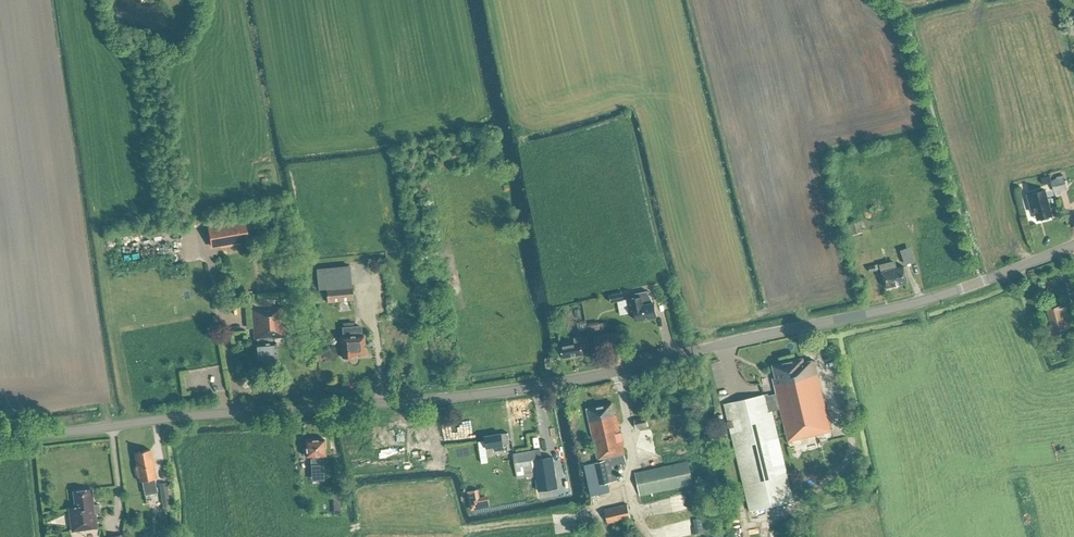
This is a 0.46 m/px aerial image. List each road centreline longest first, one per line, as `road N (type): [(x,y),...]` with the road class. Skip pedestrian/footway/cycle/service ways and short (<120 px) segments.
road 1 (tertiary): [(0,429),(525,388),(922,301),(1073,246)]

